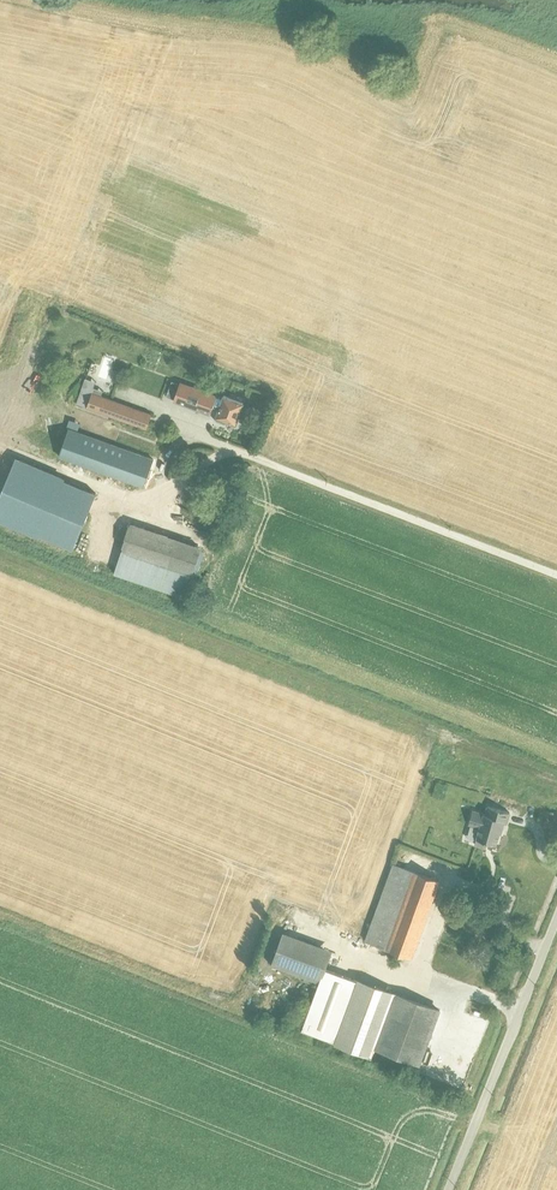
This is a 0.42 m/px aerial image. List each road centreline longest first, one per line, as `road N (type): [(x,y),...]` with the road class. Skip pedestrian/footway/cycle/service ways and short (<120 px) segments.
road 1 (track): [(556,779),(0,555)]
road 2 (track): [(0,912),(234,1001),(255,987),(276,932),(297,931)]
road 3 (unclassified): [(449,1189),(556,918)]
road 4 (track): [(61,470),(22,451),(8,427),(9,390),(47,293)]

